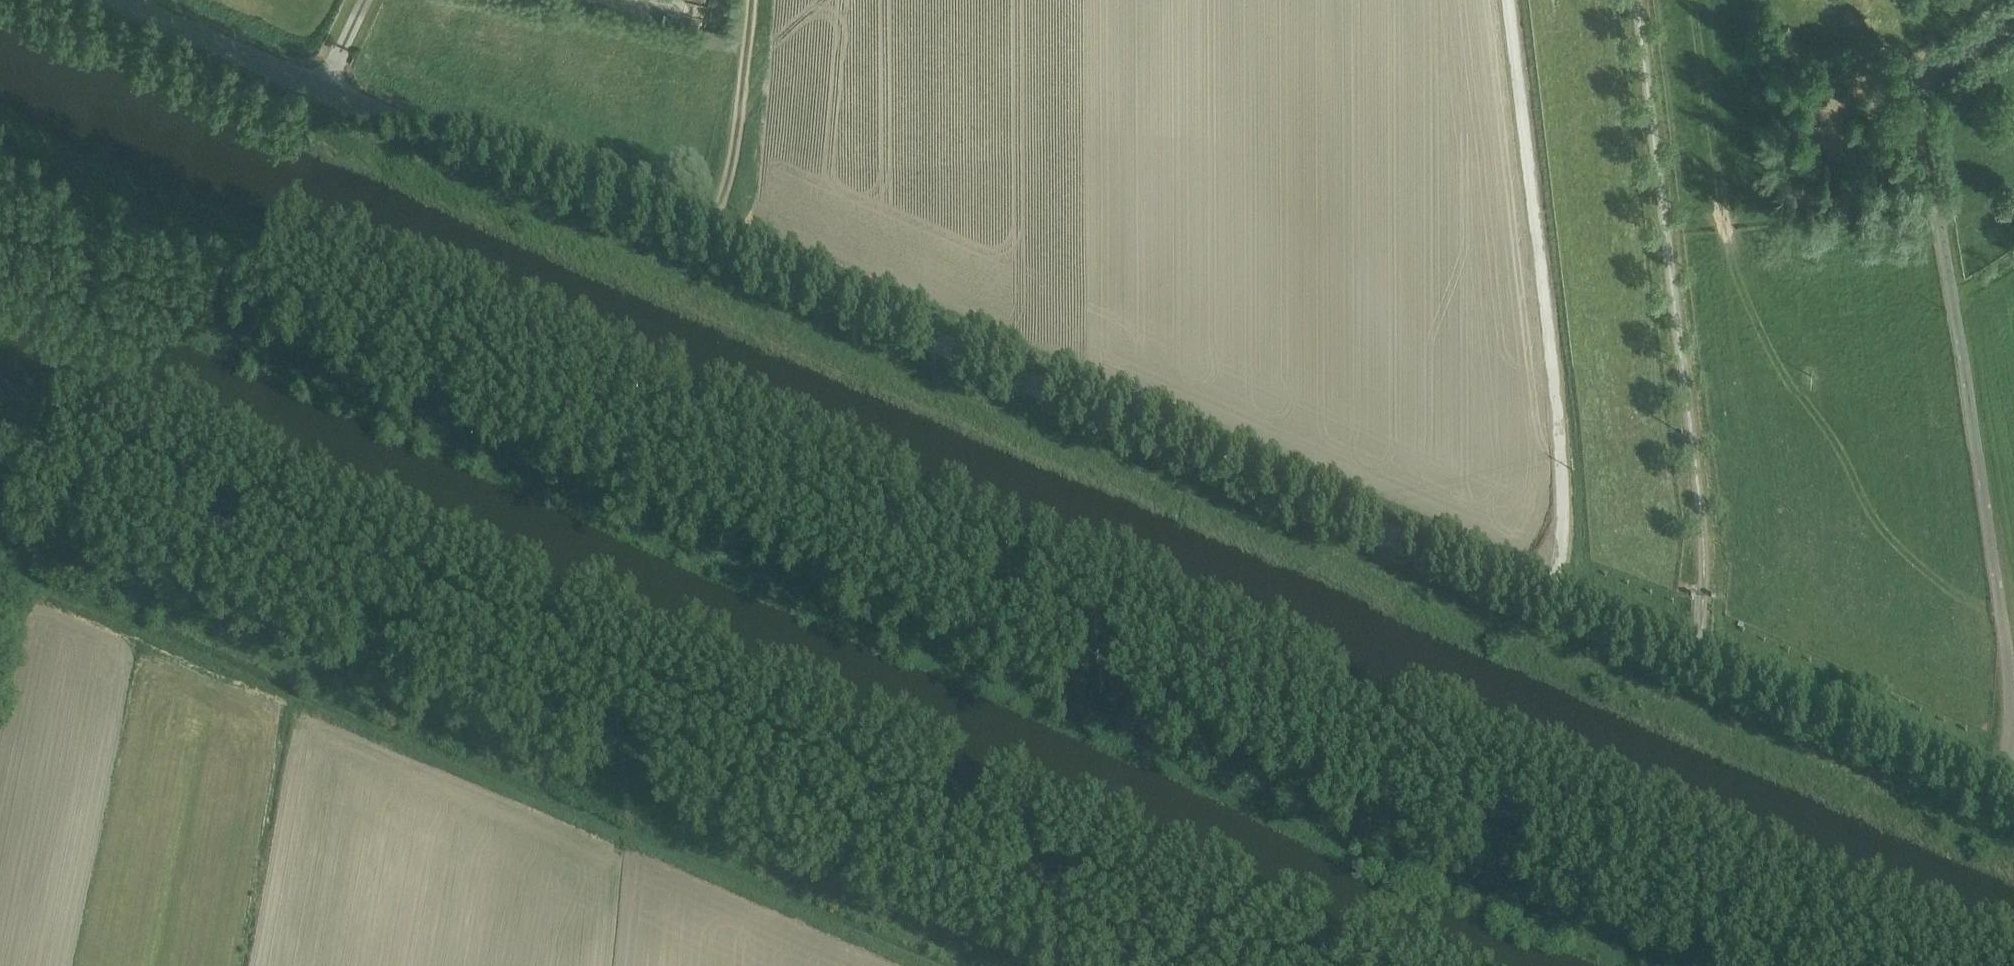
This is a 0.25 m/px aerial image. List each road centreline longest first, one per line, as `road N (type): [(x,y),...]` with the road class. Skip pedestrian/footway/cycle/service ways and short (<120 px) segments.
road 1 (unclassified): [(148,0),(2013,801)]
road 2 (track): [(1502,0),(1559,508),(1549,602)]

